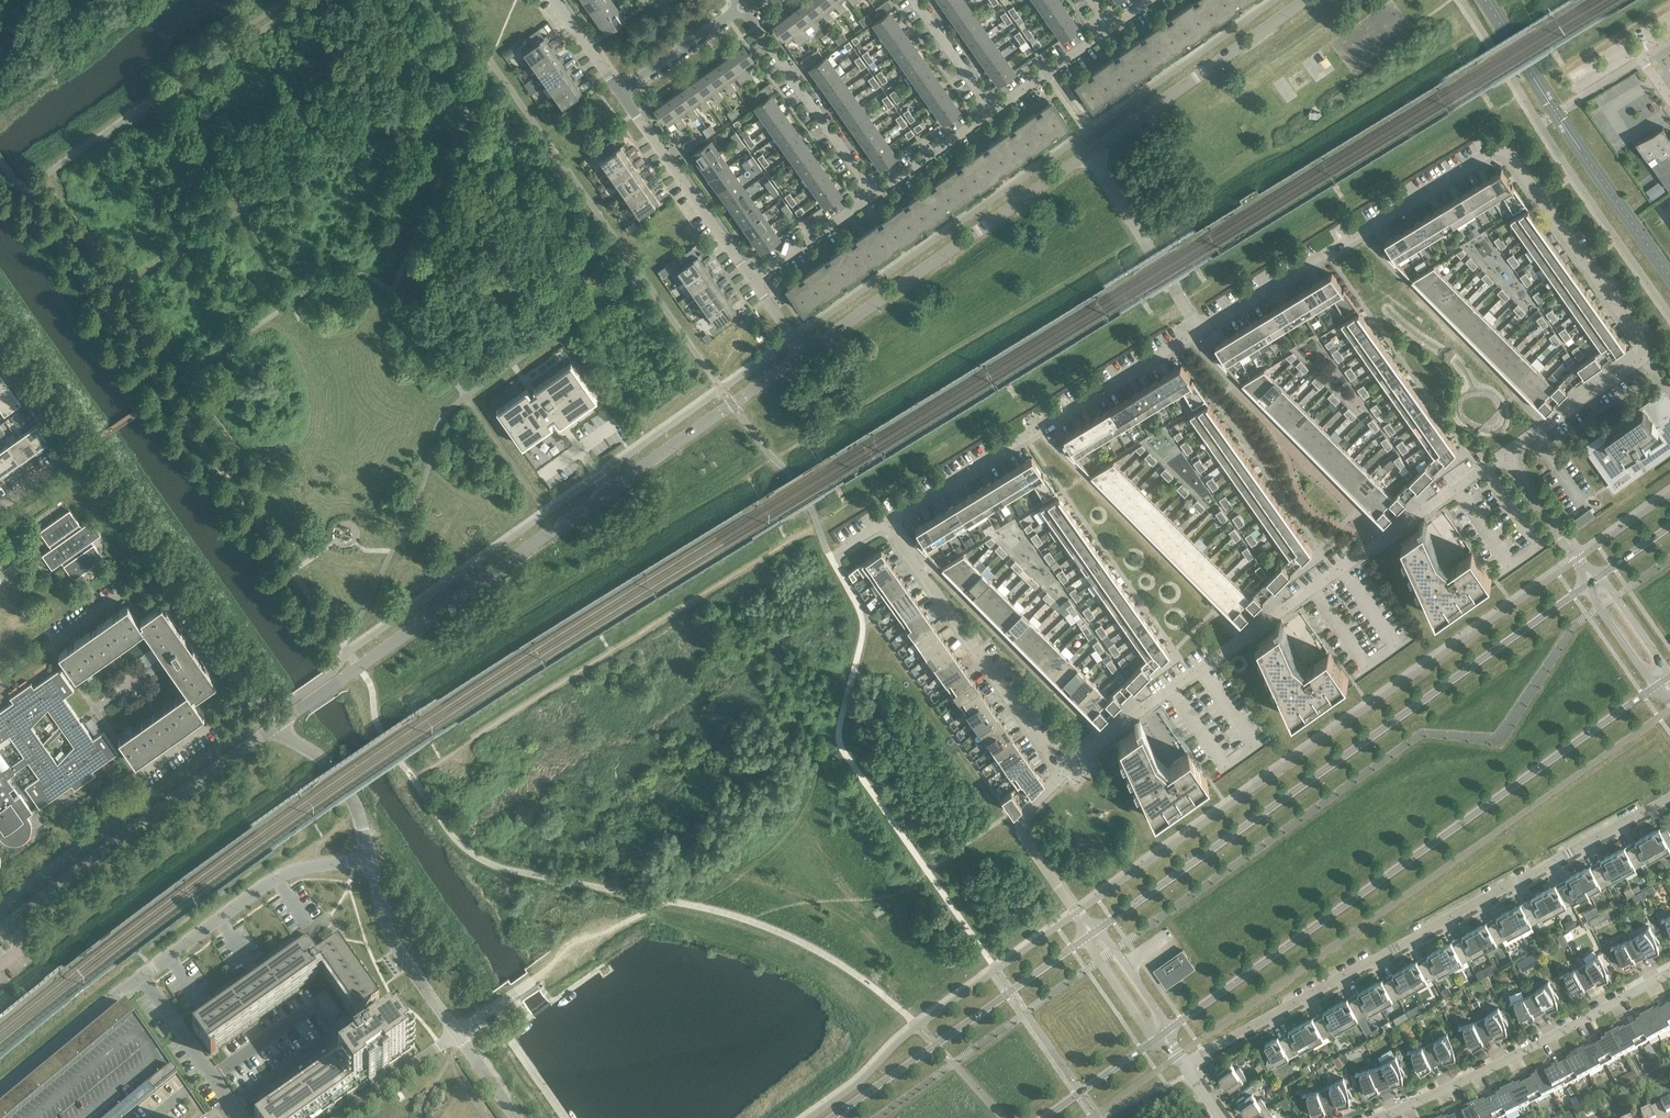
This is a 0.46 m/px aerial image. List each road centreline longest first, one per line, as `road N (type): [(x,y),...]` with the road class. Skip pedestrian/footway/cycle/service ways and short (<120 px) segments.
road 1 (unclassified): [(1198,330),(1487,153),(1505,152),(1646,349),(1546,427)]
road 2 (unclassified): [(1063,773),(887,520),(1198,330)]
road 3 (tertiary): [(275,727),(803,354)]
road 4 (secondary): [(1168,1029),(1656,687)]
road 5 (secondary): [(1584,587),(1099,928)]
road 6 (residential): [(1184,1065),(1669,799)]
road 7 (unclassified): [(1063,773),(1507,456)]
road 8 (unclassified): [(0,1096),(141,977),(276,880),(369,859)]
road 9 (tertiary): [(803,354),(1086,155)]
road 10 (tertiary): [(0,932),(275,727)]
road 11 (unclassified): [(275,727),(79,451)]
road 12 (residential): [(1374,1117),(1535,1045),(1669,972)]
road 13 (secondary): [(1086,938),(831,1117)]
road 14 (tertiary): [(1086,155),(1306,0)]
road 15 (residential): [(753,282),(619,93)]
road 16 (residential): [(868,200),(741,9)]
road 17 (residential): [(1198,330),(1086,155)]
road 18 (unclassified): [(455,1030),(384,920),(369,859)]
road 19 (unclassified): [(1085,924),(1023,832),(1025,815),(1063,773)]
road 20 (unclassified): [(369,859),(353,795),(334,768),(275,727)]
road 21 (residential): [(619,93),(741,9)]
road 22 (residential): [(868,200),(986,119)]
road 23 (residential): [(986,119),(1102,36)]
road 24 (residential): [(986,119),(909,0)]
road 25 (residential): [(753,282),(868,200)]
road 26 (unclassified): [(1586,572),(1507,456)]
road 27 (unclassified): [(79,451),(0,336)]
road 28 (secondary): [(1042,1117),(1154,1039)]
road 29 (residential): [(1584,587),(1656,687)]
road 30 (residential): [(1168,1029),(1099,928)]
road 31 (residential): [(1086,938),(1154,1039)]

